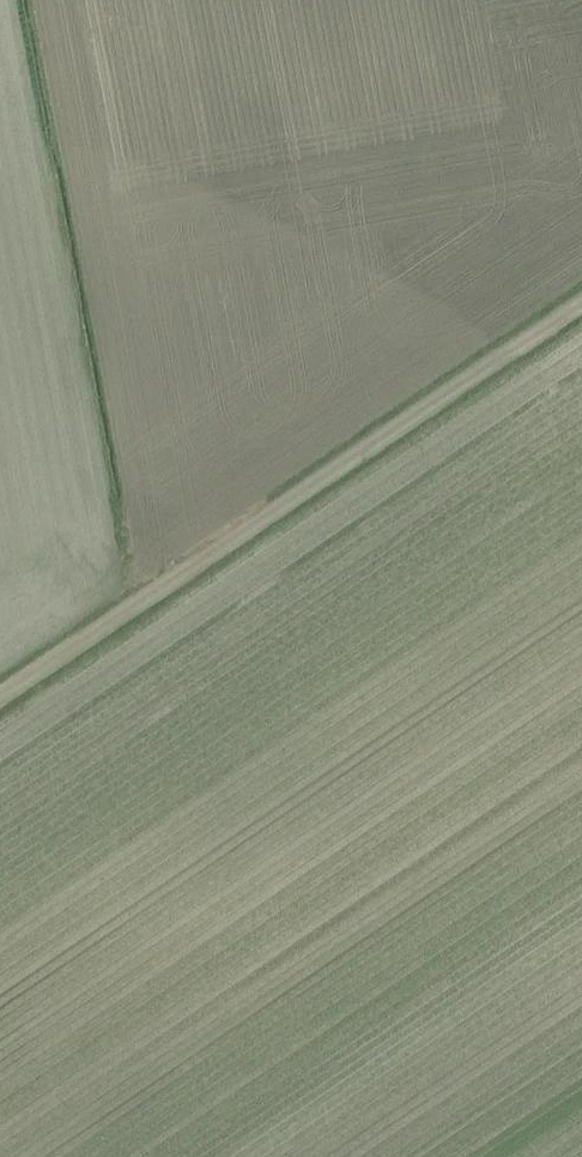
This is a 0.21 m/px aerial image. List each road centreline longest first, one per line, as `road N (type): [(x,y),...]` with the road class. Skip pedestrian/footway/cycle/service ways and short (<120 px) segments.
road 1 (track): [(0,701),(581,303)]

